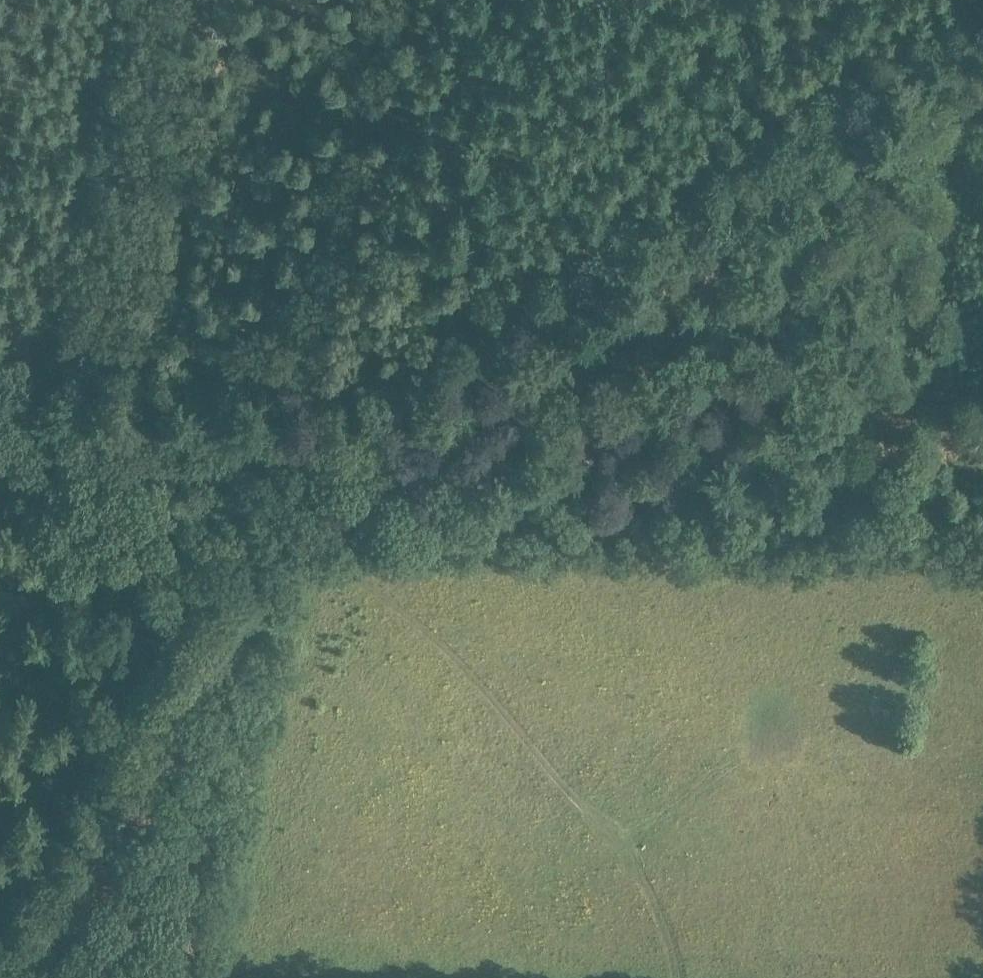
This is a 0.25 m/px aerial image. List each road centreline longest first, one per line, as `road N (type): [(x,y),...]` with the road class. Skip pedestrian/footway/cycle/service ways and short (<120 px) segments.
road 1 (track): [(982,31),(636,246),(395,428)]
road 2 (track): [(0,914),(167,637),(217,571),(257,530),(395,428)]
road 3 (track): [(322,420),(393,0)]
road 4 (track): [(395,428),(0,395)]

